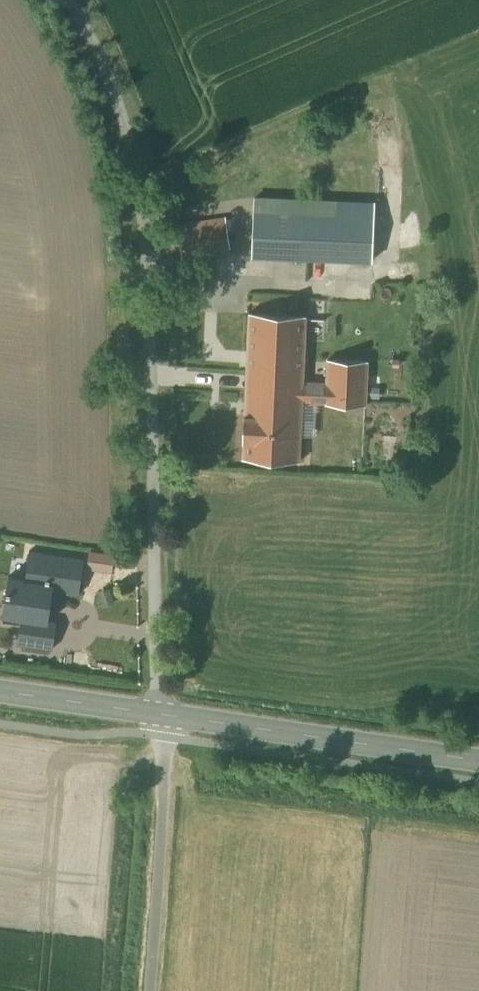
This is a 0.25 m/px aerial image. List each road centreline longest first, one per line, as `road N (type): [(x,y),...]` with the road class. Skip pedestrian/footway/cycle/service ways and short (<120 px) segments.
road 1 (unclassified): [(67,0),(107,68),(128,129),(141,210),(164,717)]
road 2 (secondary): [(478,764),(164,717)]
road 3 (unclassified): [(164,717),(149,990)]
road 4 (secondary): [(164,717),(0,694)]

